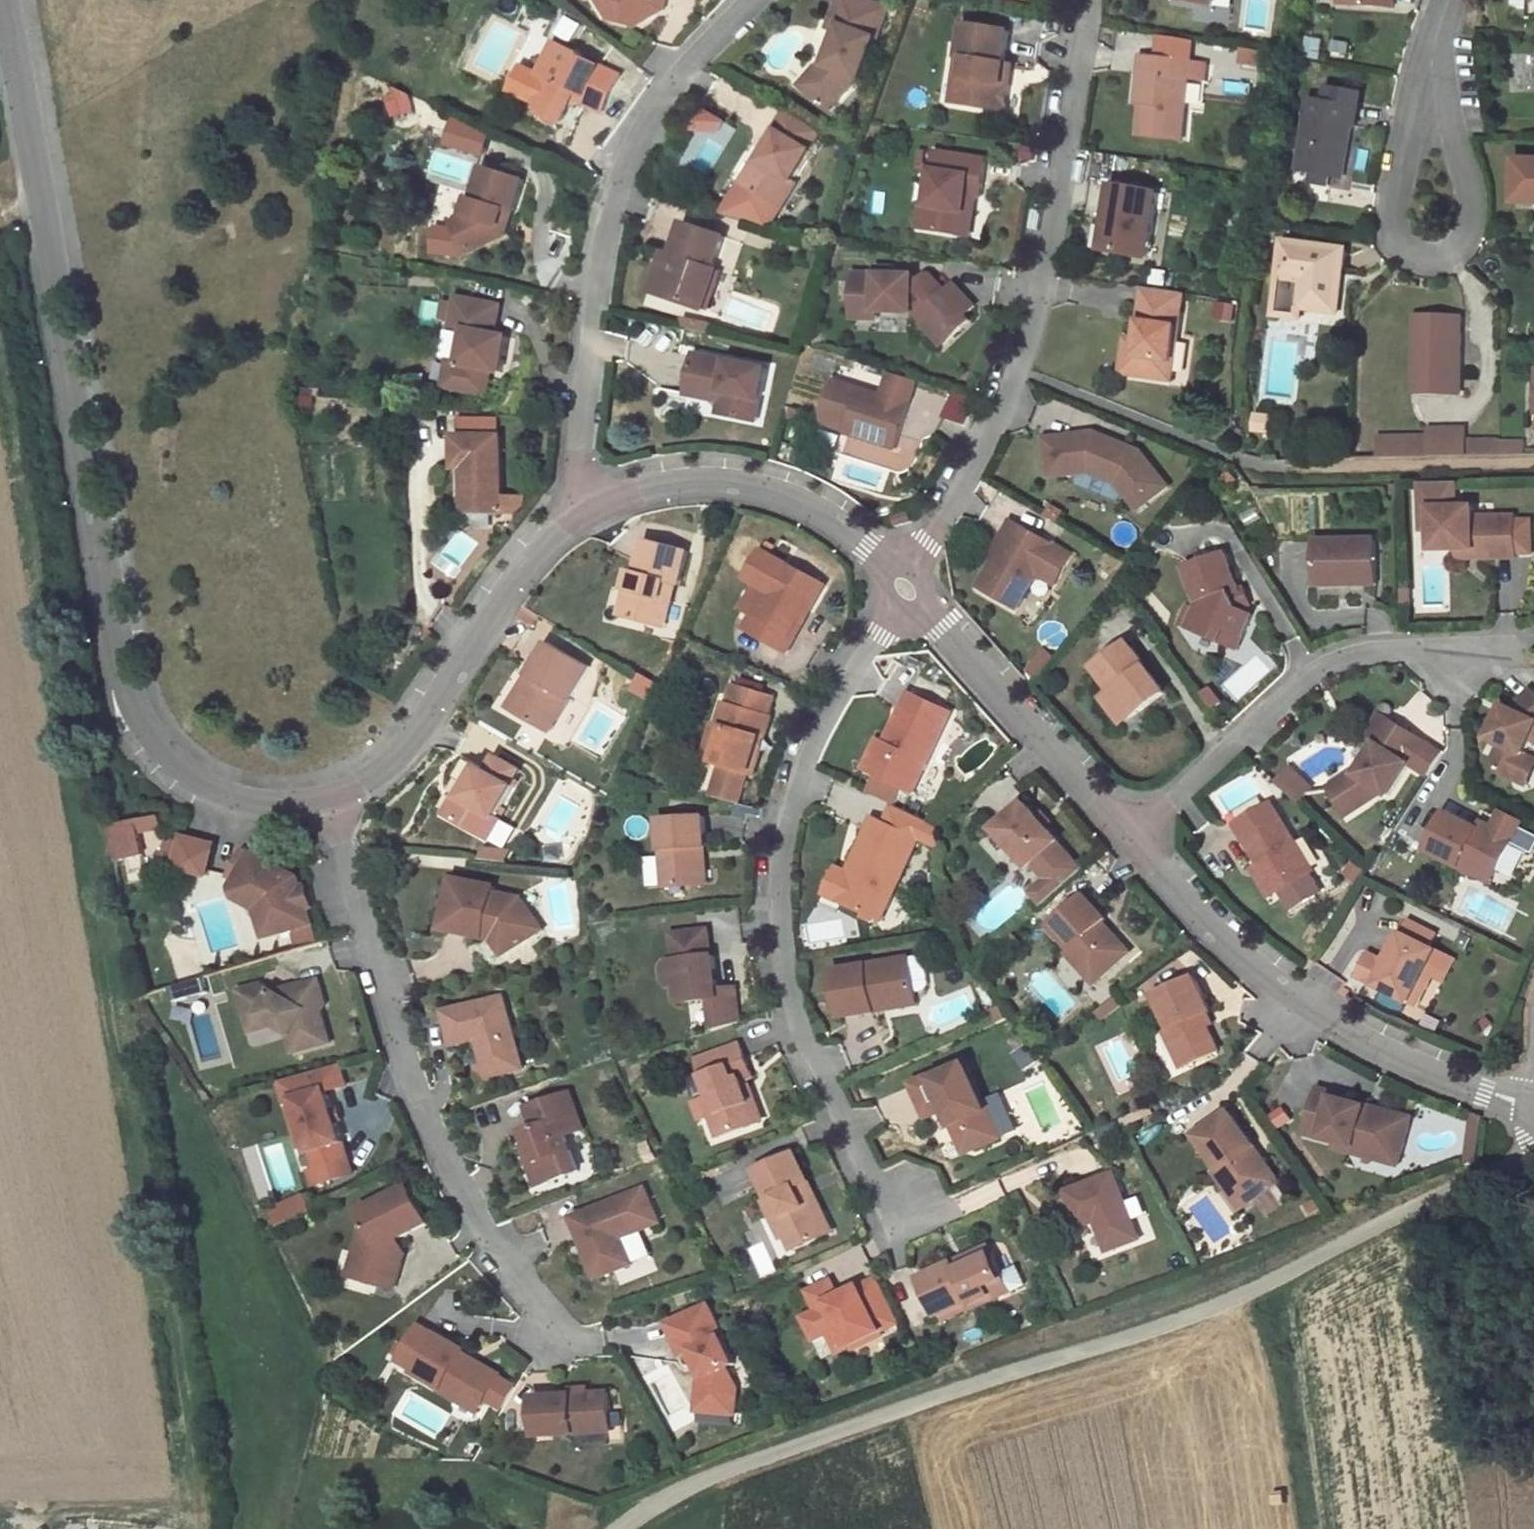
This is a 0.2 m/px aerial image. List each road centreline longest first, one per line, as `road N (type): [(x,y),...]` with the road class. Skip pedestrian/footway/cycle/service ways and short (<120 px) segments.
road 1 (unclassified): [(624,1528),(671,1498),(758,1461),(1215,1309),(1526,1154),(1533,1141)]
road 2 (unclassified): [(8,0),(109,595),(143,722),(197,778),(270,803),(331,804)]
road 3 (residential): [(906,589),(861,651),(801,768),(782,912),(789,982),(810,1049),(870,1183),(909,1206)]
road 4 (residential): [(906,589),(980,491),(1030,373),(1099,43),(1101,0)]
road 5 (residential): [(331,804),(440,1158),(484,1245),(538,1310),(551,1343)]
road 6 (residential): [(587,512),(578,463),(616,204),(666,89),(752,0)]
road 7 (unclassified): [(1136,843),(1246,960),(1366,1057),(1533,1106)]
road 8 (residential): [(1136,843),(1312,676),(1364,654),(1500,663)]
road 9 (unclassified): [(331,804),(388,769),(533,566),(587,512)]
road 10 (unclassified): [(587,512),(660,489),(732,484),(807,508),(867,548),(906,589)]
road 11 (unclassified): [(906,589),(1136,843)]
road 12 (residential): [(1429,63),(1394,193),(1393,223),(1406,245),(1431,257),(1458,248),(1473,222),(1473,190)]
road 13 (residential): [(1473,190),(1429,63)]

